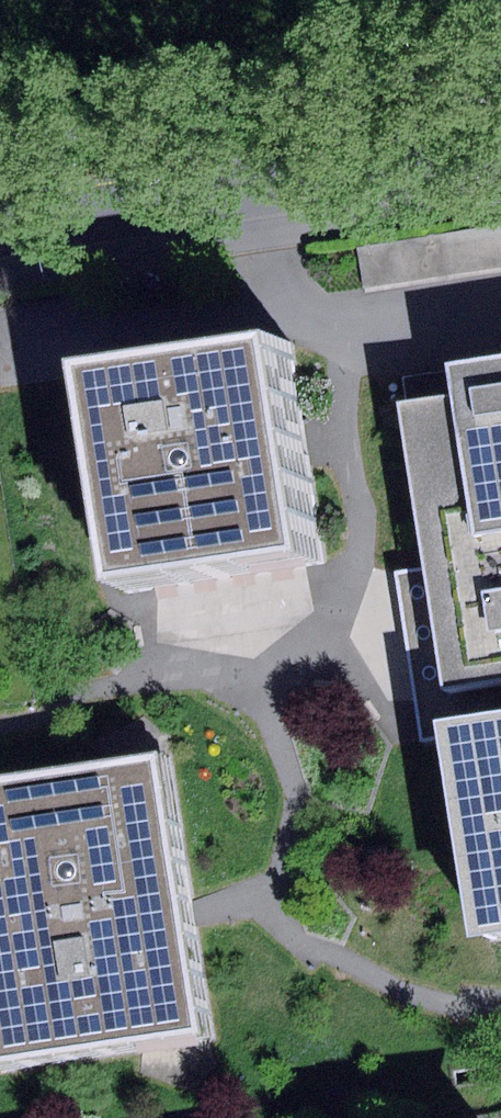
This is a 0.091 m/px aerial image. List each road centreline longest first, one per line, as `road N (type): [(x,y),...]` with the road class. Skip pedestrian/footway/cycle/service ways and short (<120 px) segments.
road 1 (tertiary): [(0,225),(500,151)]

